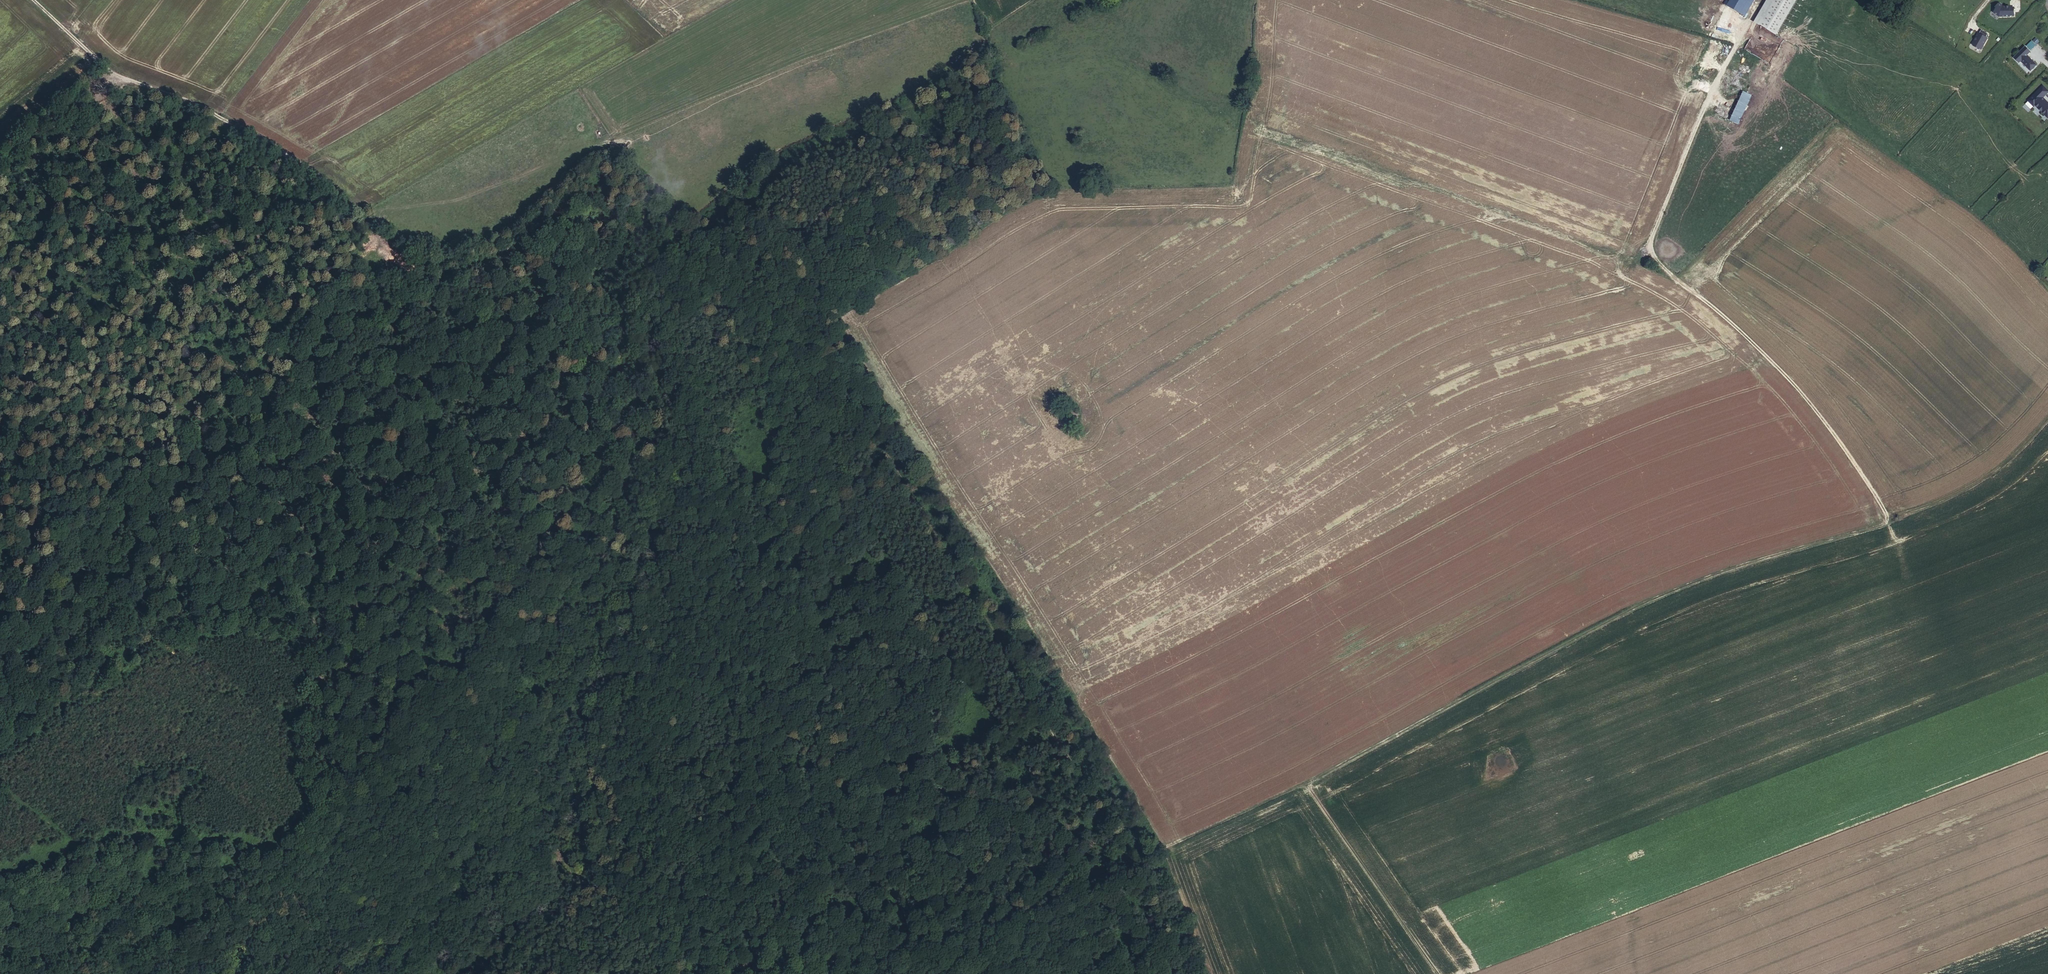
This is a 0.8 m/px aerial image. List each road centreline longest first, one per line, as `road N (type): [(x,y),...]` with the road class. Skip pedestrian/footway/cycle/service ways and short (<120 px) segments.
road 1 (track): [(2047,417),(2010,458),(1953,494),(1628,608),(1163,847)]
road 2 (track): [(32,0),(108,69),(262,139),(439,278),(494,286),(556,243),(577,245),(561,318),(605,413),(635,514)]

